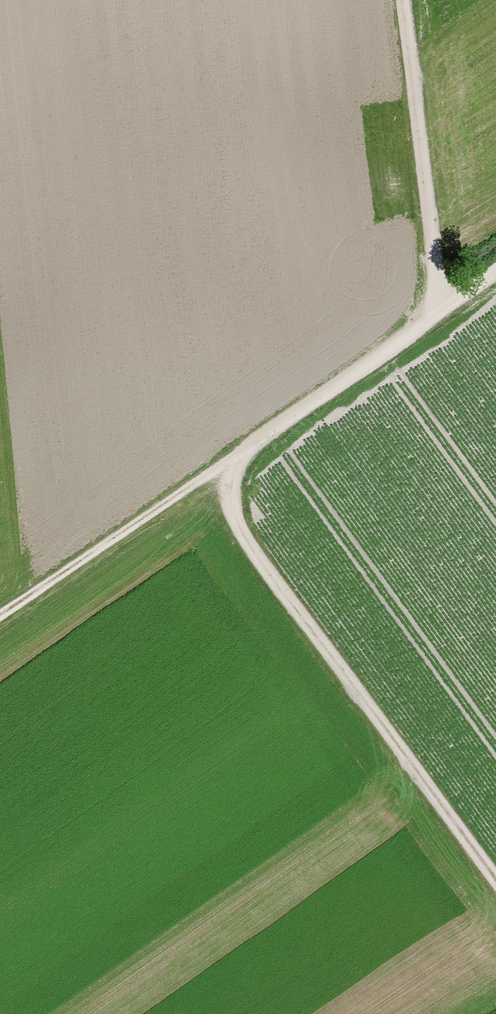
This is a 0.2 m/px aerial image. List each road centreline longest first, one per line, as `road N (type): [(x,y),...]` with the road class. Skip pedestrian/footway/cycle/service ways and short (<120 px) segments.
road 1 (track): [(0,621),(222,472),(495,273)]
road 2 (track): [(222,472),(269,577),(495,889)]
road 3 (track): [(441,314),(404,0)]

